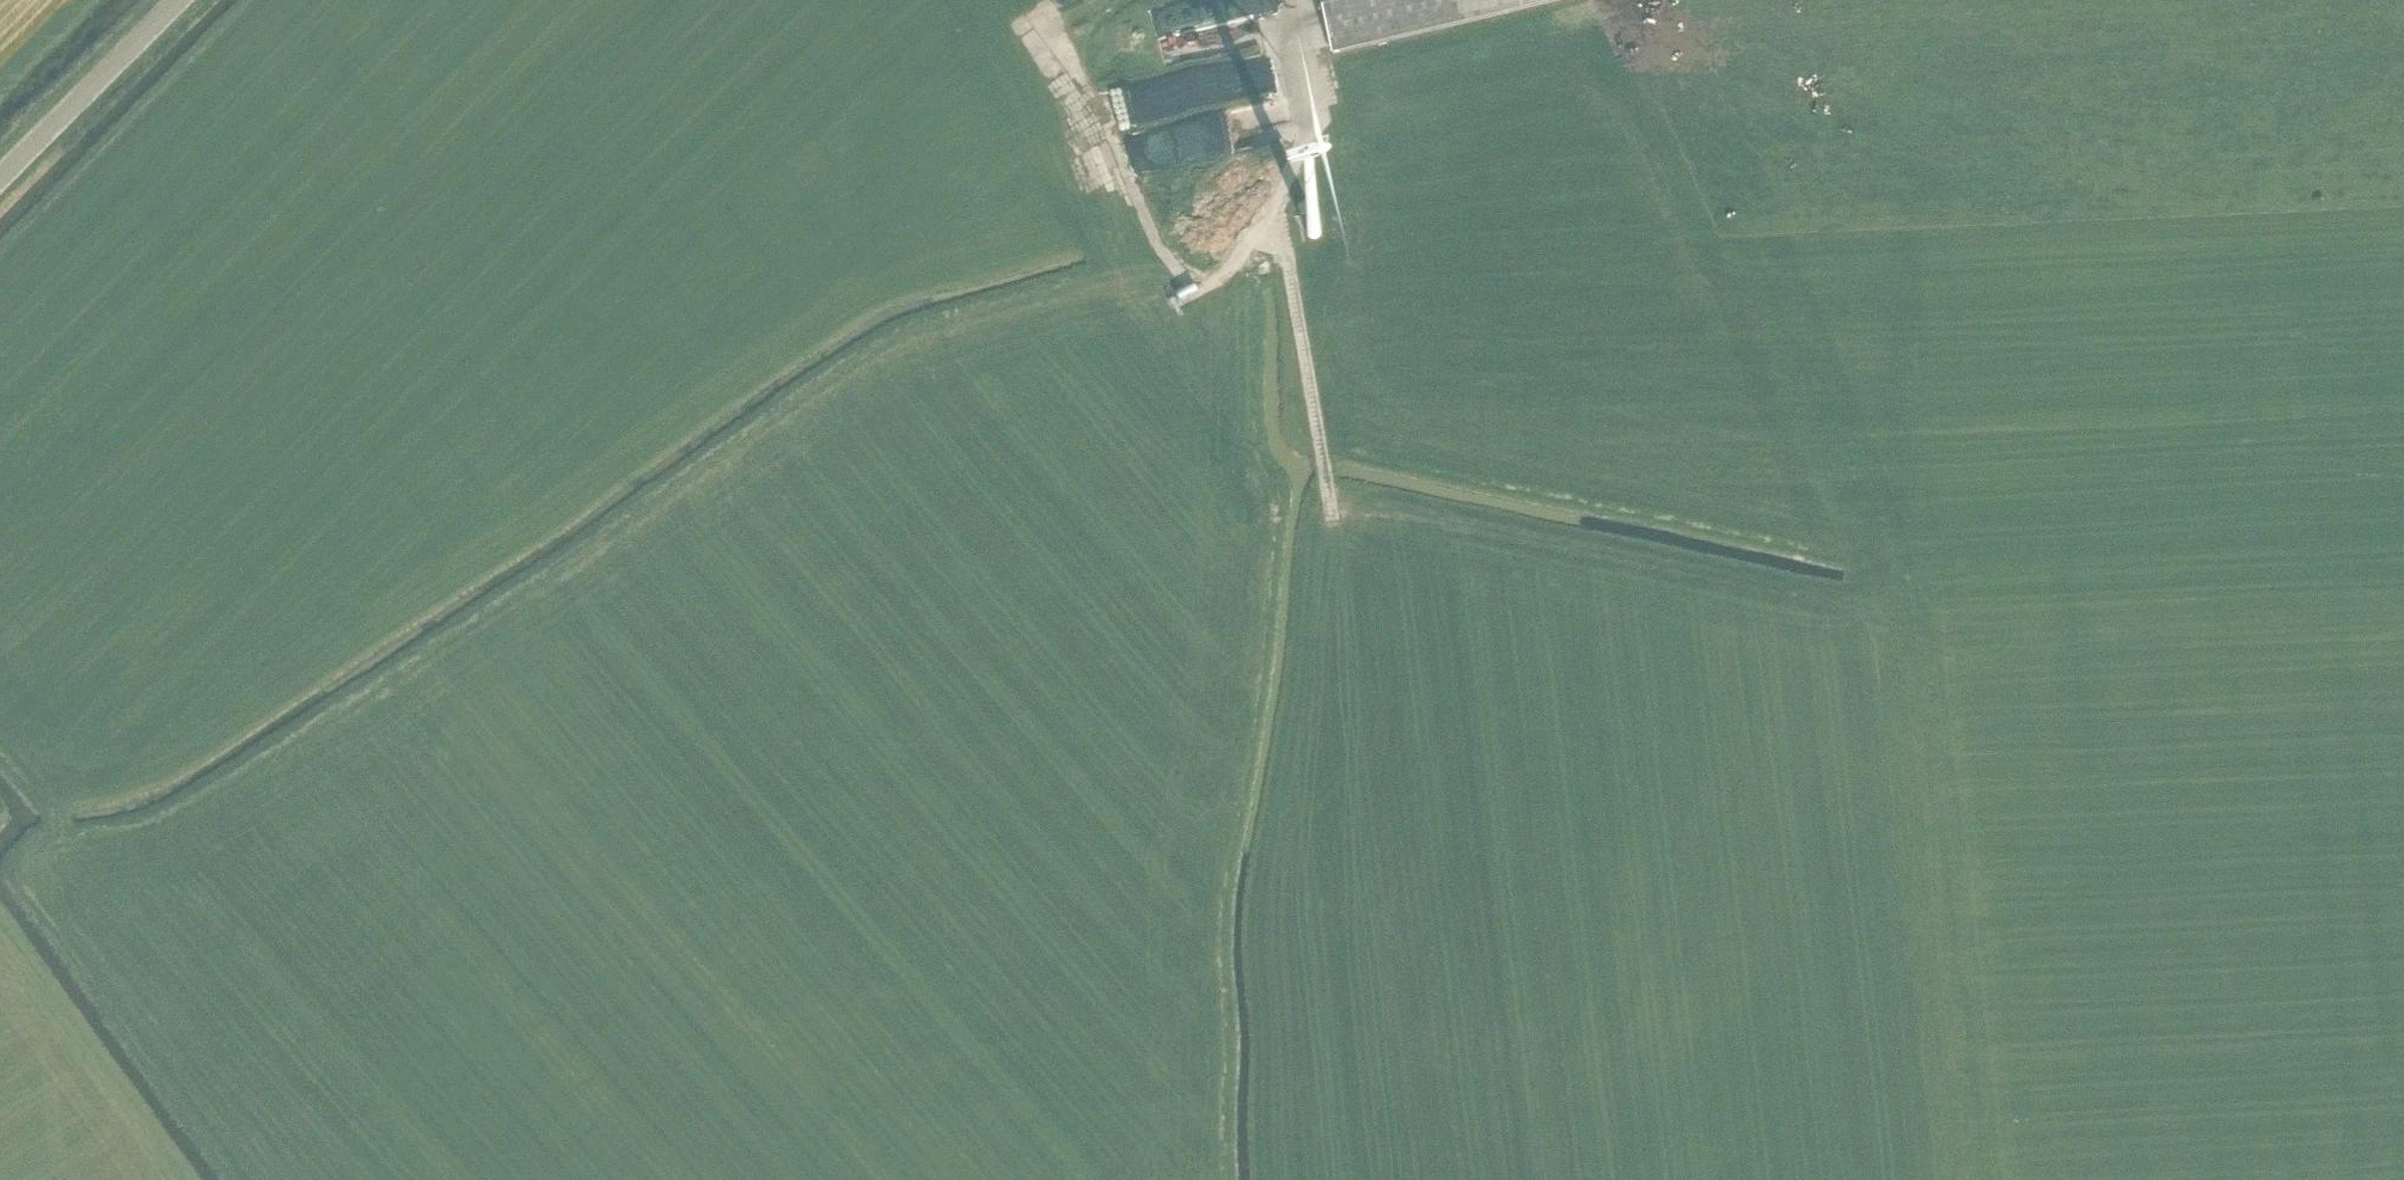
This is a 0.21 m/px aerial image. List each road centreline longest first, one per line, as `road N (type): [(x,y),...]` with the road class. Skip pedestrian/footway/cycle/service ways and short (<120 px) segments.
road 1 (unclassified): [(0,179),(179,0)]

